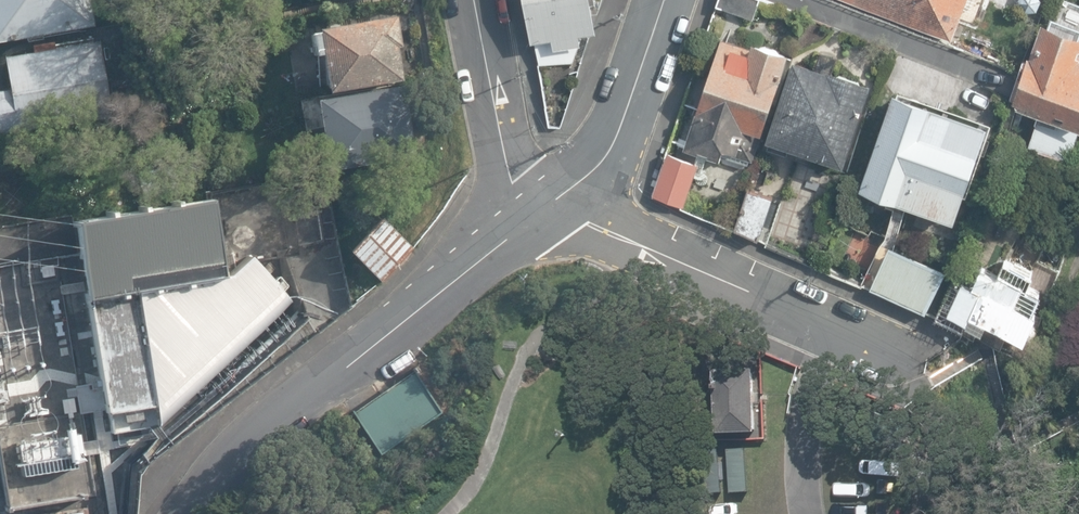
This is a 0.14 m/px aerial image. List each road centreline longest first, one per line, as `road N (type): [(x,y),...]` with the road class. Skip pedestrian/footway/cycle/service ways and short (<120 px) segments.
road 1 (unclassified): [(183,513),(245,442),(548,205)]
road 2 (residential): [(548,205),(908,355)]
road 3 (residential): [(548,205),(609,148),(663,0)]
road 4 (unclassified): [(472,0),(504,156),(517,180),(548,205)]

